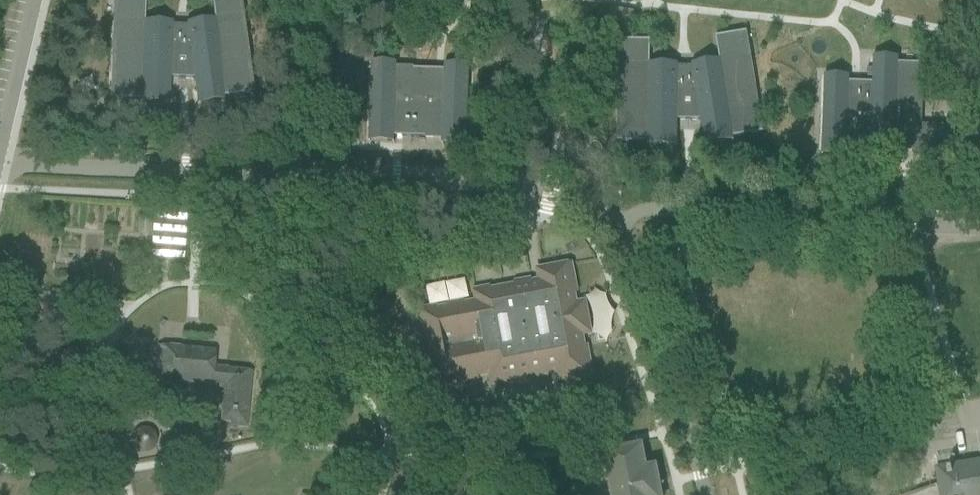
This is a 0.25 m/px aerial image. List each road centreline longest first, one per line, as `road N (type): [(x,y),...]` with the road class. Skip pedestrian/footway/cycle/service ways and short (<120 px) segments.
road 1 (residential): [(589,206),(491,185),(0,163)]
road 2 (residential): [(979,223),(647,210),(617,225)]
road 3 (residential): [(704,494),(617,225)]
road 4 (residential): [(589,206),(567,0)]
road 5 (residential): [(33,0),(0,151)]

